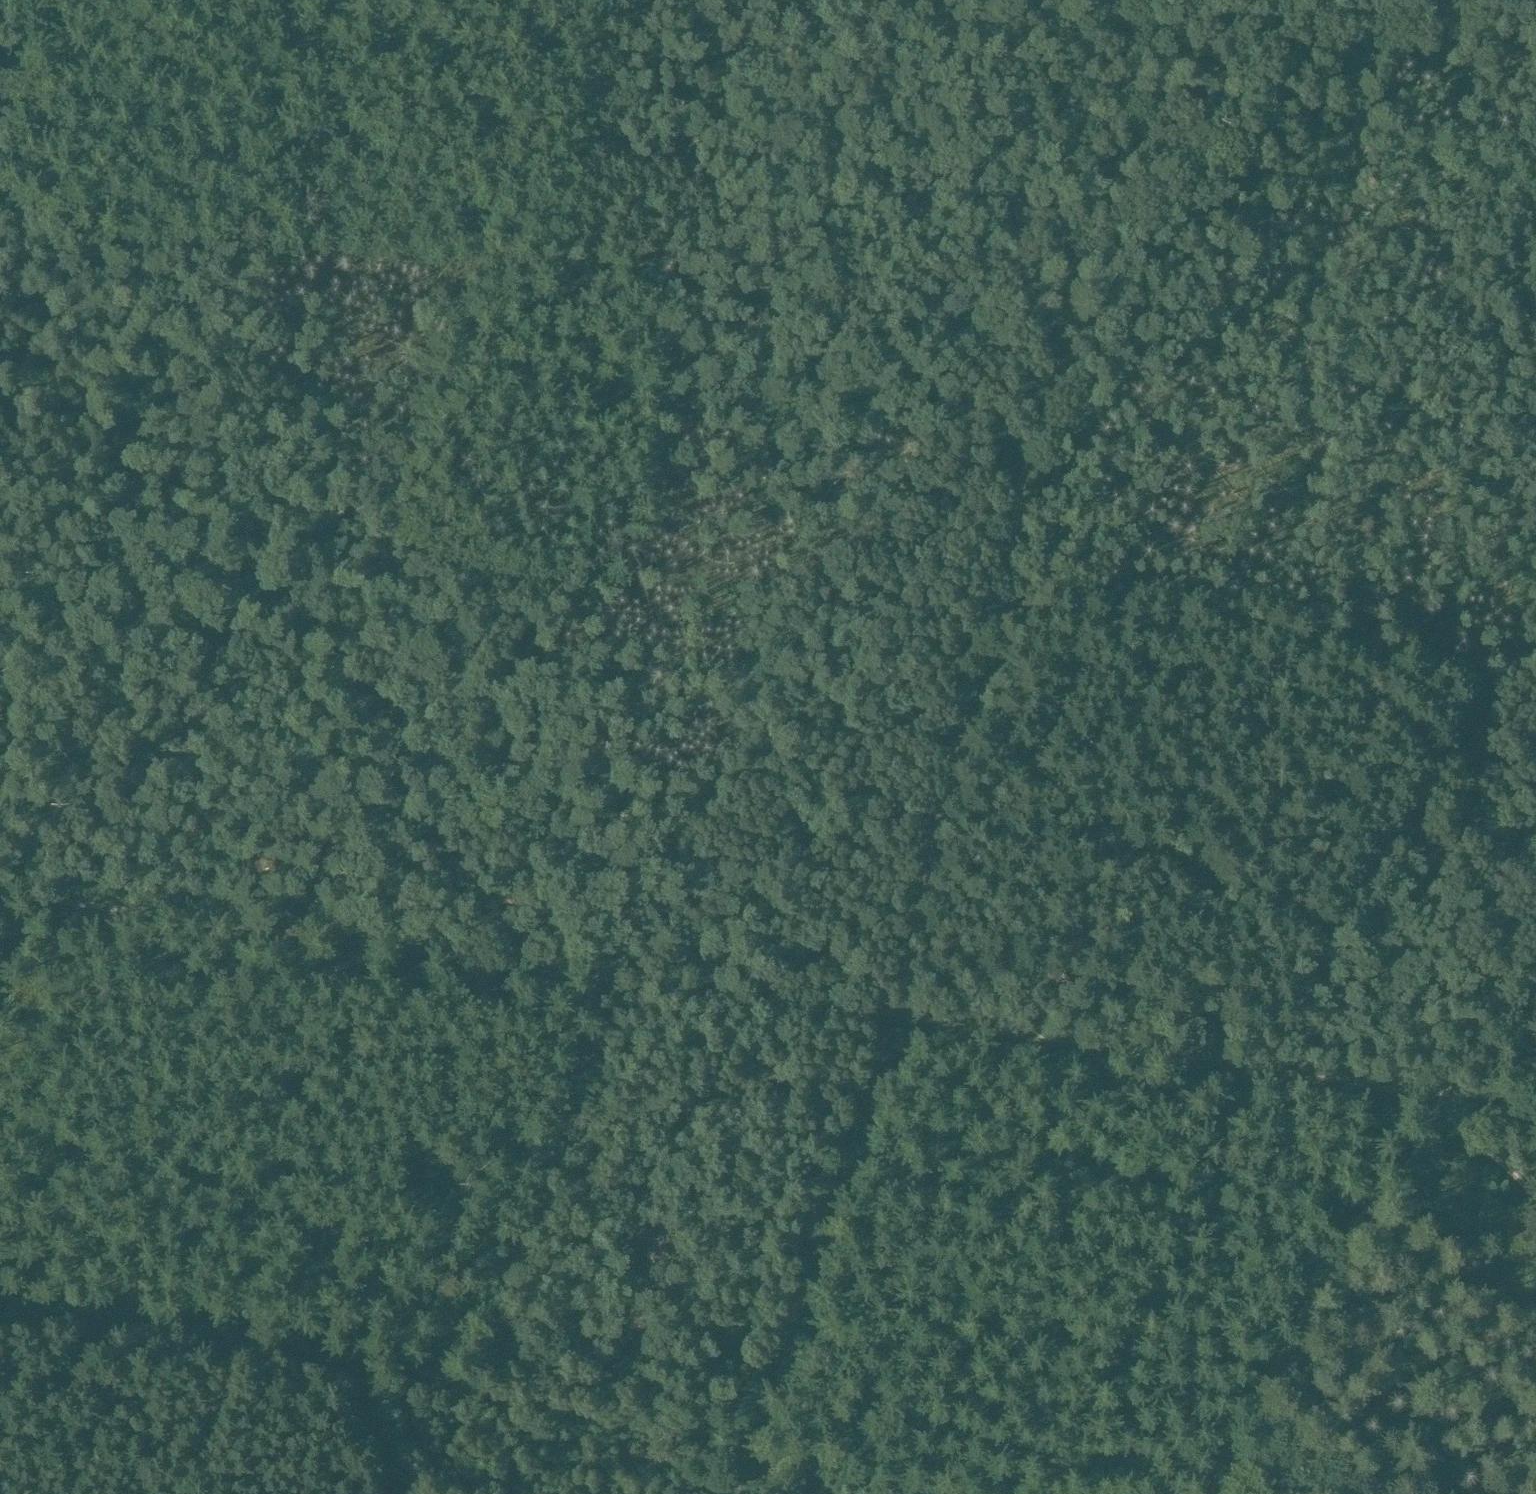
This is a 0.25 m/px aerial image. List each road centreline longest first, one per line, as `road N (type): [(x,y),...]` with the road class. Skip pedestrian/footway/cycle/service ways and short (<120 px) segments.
road 1 (track): [(1447,1104),(1322,1077),(884,1020),(1157,0)]
road 2 (track): [(1221,1493),(1303,1307),(1399,1197),(1447,1104)]

